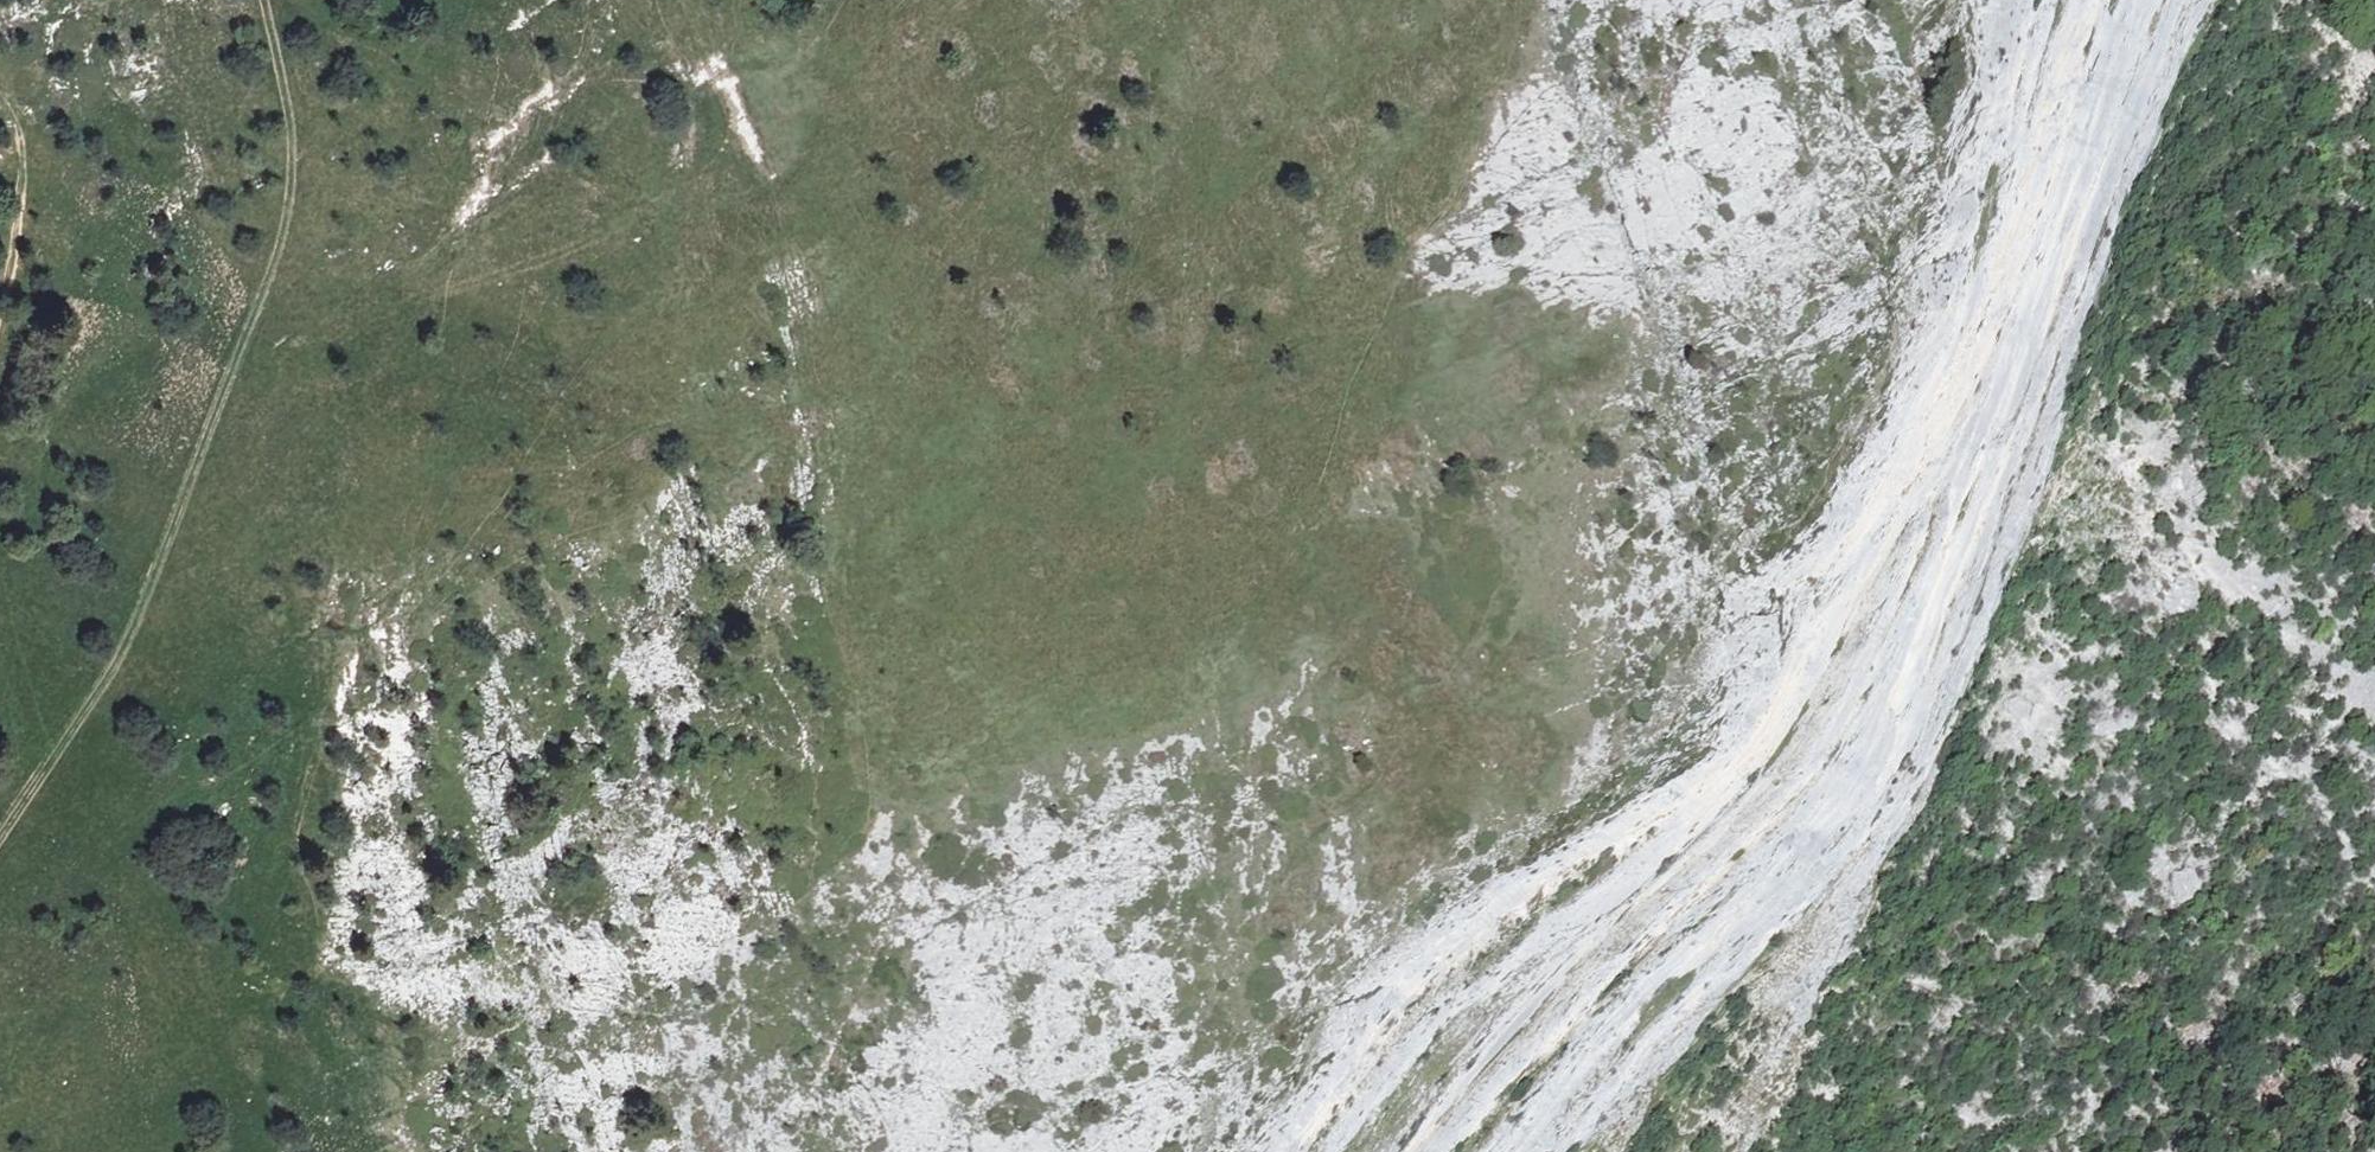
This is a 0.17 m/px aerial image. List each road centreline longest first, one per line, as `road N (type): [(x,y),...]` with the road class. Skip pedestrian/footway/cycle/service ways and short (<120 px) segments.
road 1 (track): [(264,0),(295,170),(271,278),(137,614),(0,826)]
road 2 (track): [(0,107),(23,171),(0,323)]

